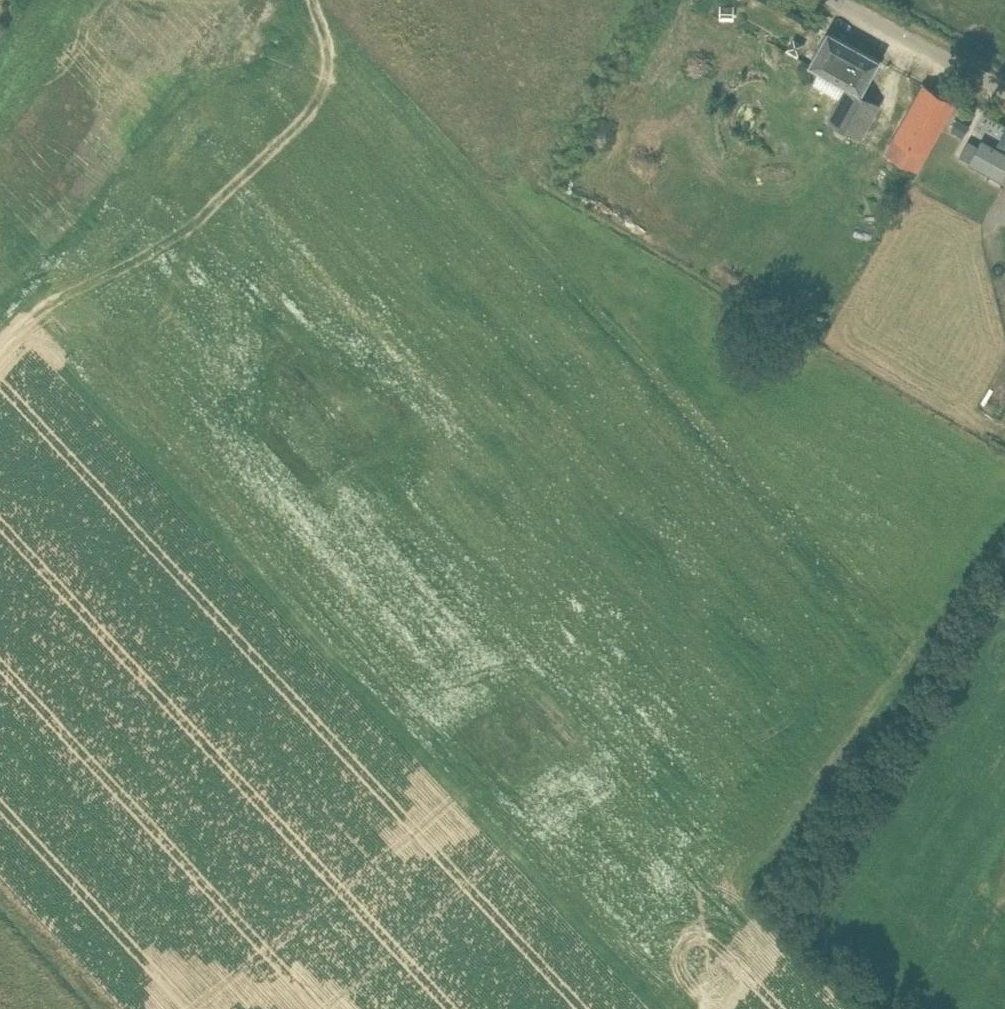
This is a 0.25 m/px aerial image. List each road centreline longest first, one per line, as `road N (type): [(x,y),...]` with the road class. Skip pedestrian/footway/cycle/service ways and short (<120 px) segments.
road 1 (unclassified): [(1004,91),(832,0)]

